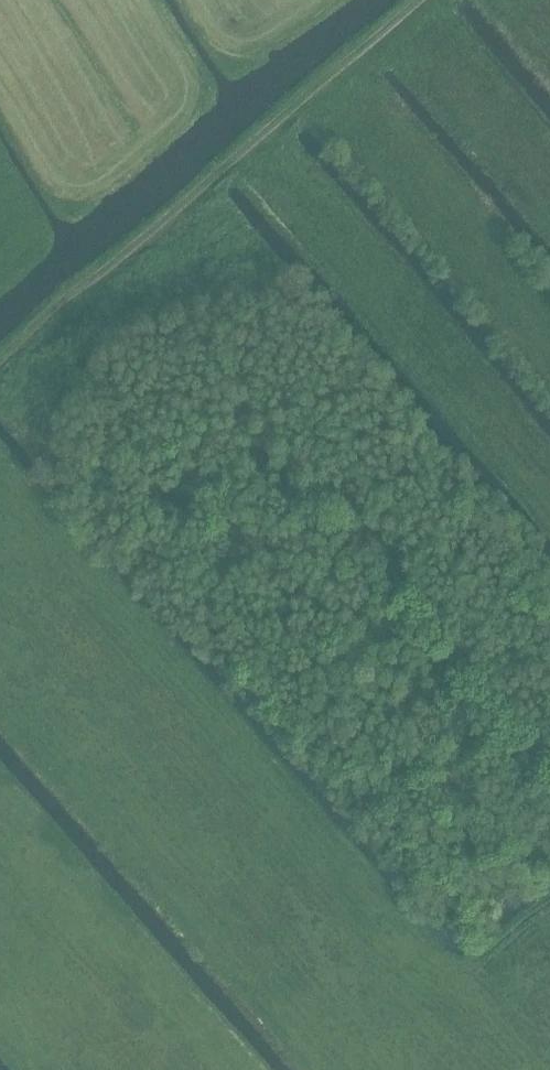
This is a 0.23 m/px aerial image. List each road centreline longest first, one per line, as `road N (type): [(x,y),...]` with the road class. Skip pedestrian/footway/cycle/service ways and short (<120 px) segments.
road 1 (track): [(0,361),(420,0)]

